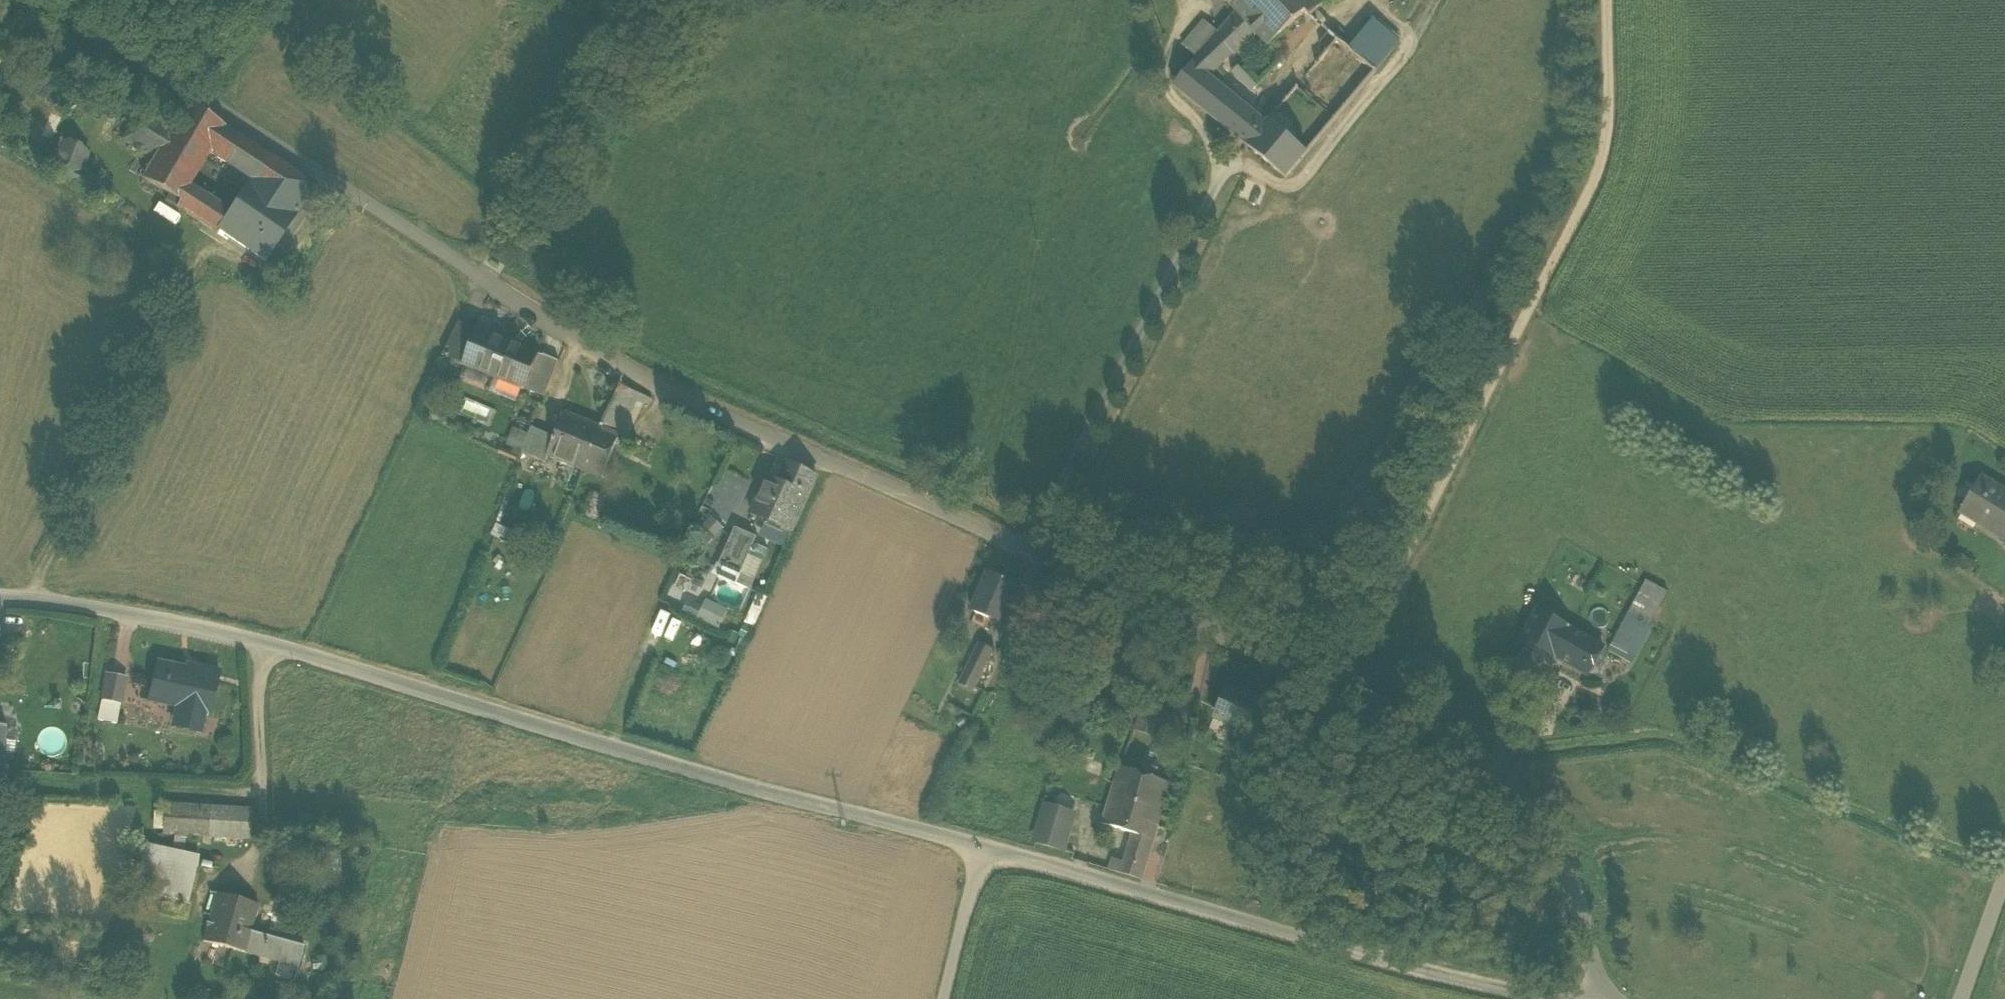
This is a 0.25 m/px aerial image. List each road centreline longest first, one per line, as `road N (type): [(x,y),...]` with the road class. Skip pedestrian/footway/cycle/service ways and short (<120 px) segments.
road 1 (residential): [(1596,998),(1583,903),(1546,837),(1435,739),(1328,683),(630,373),(46,0)]
road 2 (residential): [(0,598),(253,636),(782,799),(982,845),(1440,975),(1567,998)]
road 3 (track): [(1603,0),(1605,158),(1393,584),(1328,683)]
road 4 (track): [(945,998),(982,845)]
road 5 (unclassified): [(1964,998),(2004,884)]

